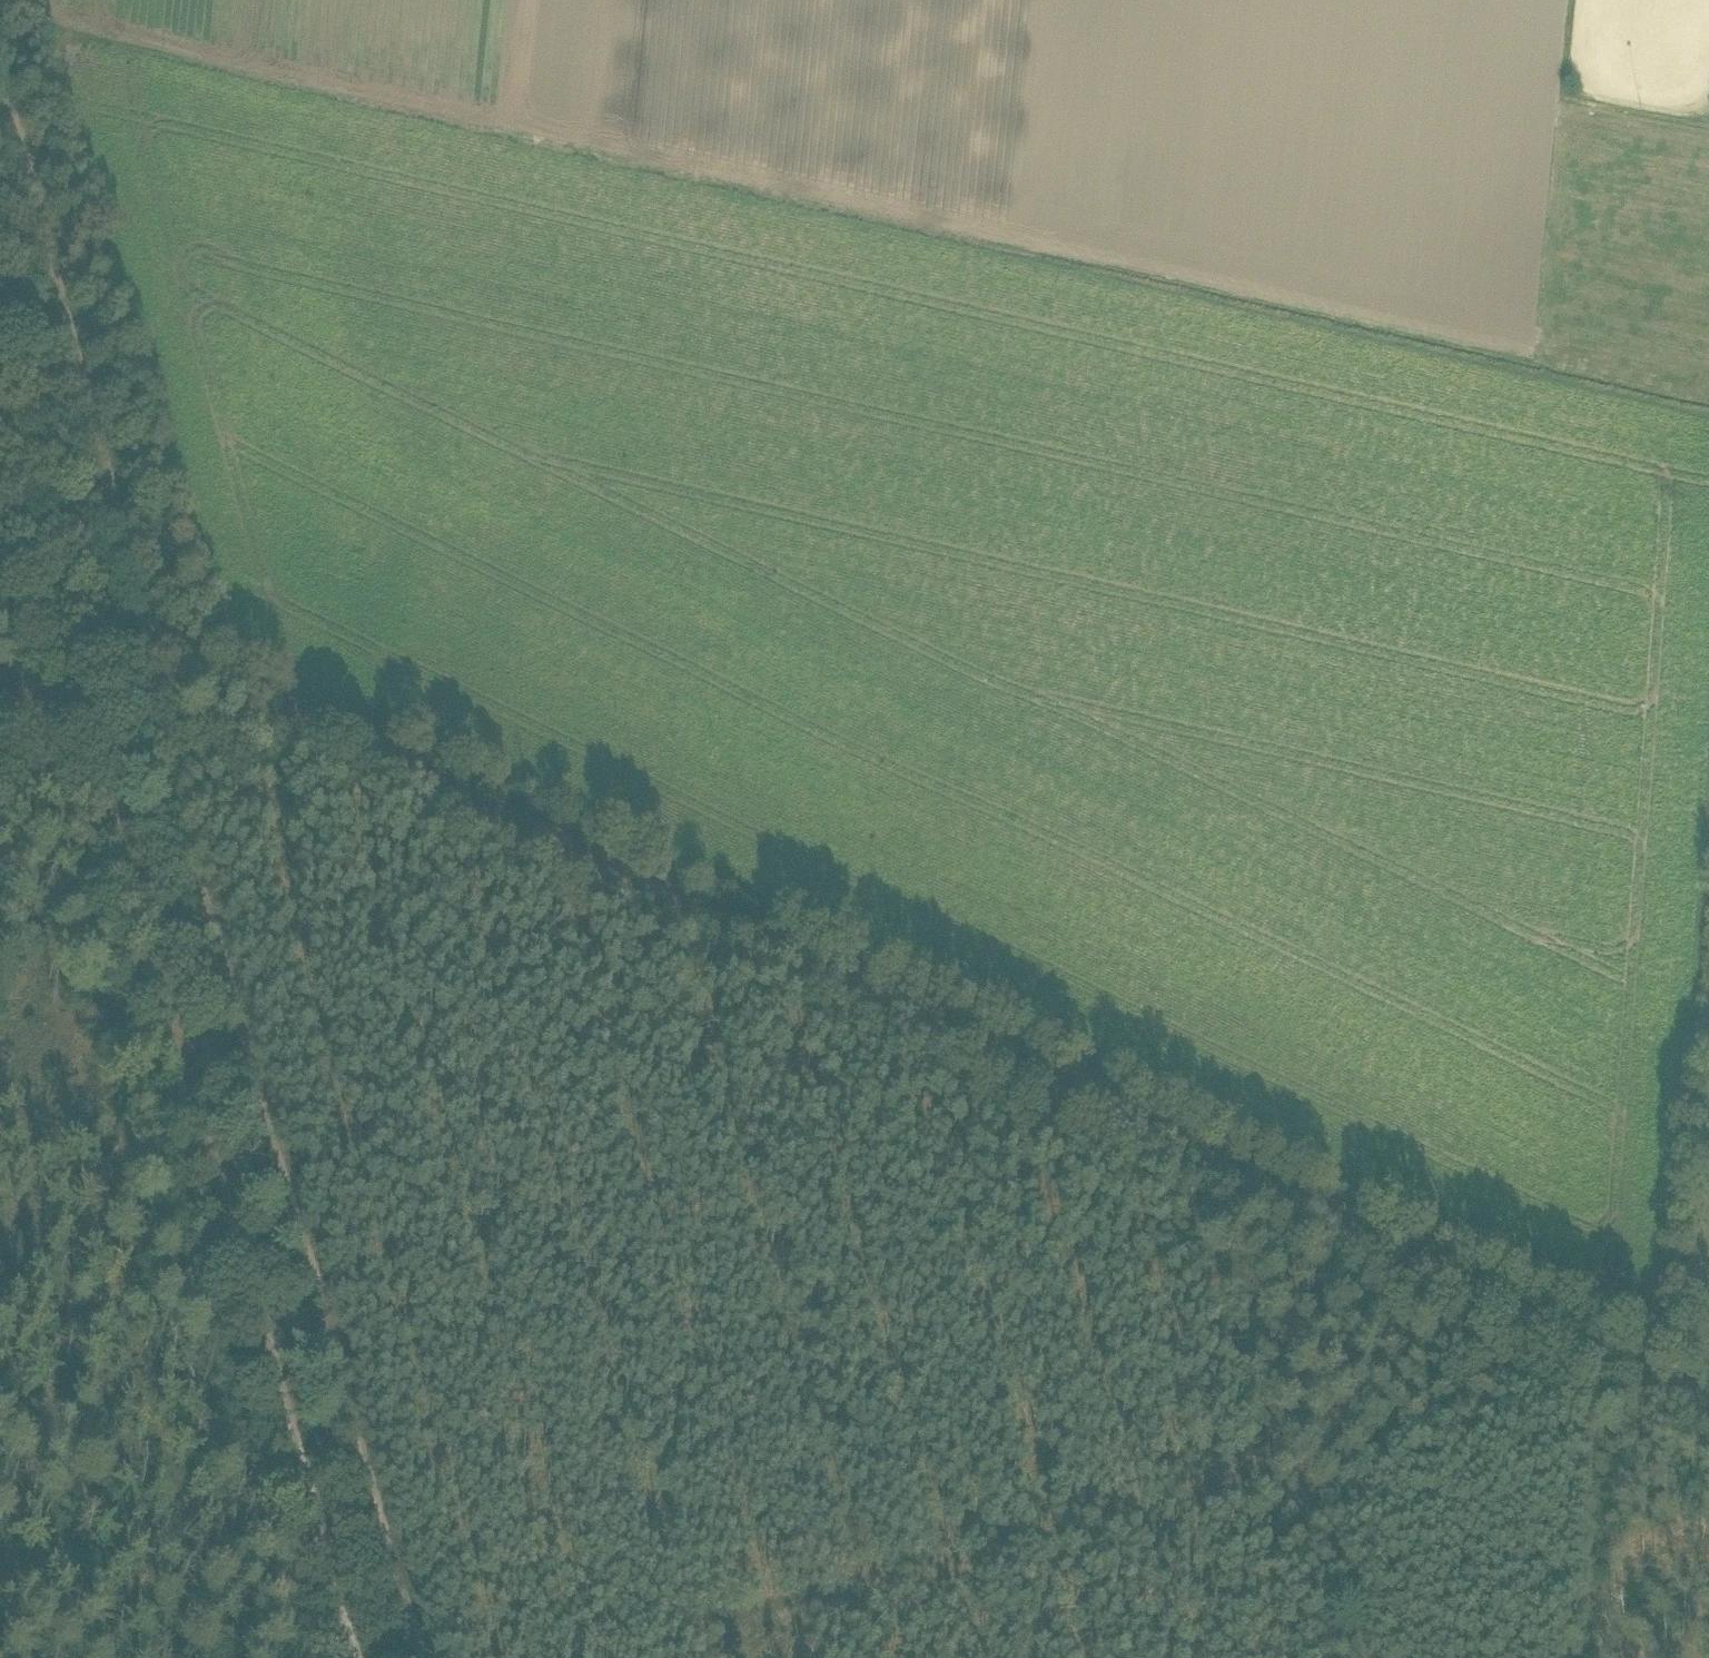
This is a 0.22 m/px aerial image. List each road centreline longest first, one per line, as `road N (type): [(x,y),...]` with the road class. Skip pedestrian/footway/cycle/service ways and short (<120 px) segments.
road 1 (track): [(1179,1146),(314,724)]
road 2 (track): [(1708,1402),(1179,1146)]
road 3 (track): [(162,750),(312,1271)]
road 4 (track): [(157,661),(66,383),(0,143)]
road 5 (track): [(312,1271),(419,1657)]
road 6 (track): [(157,661),(0,748)]
road 7 (track): [(314,724),(185,662),(157,661)]

